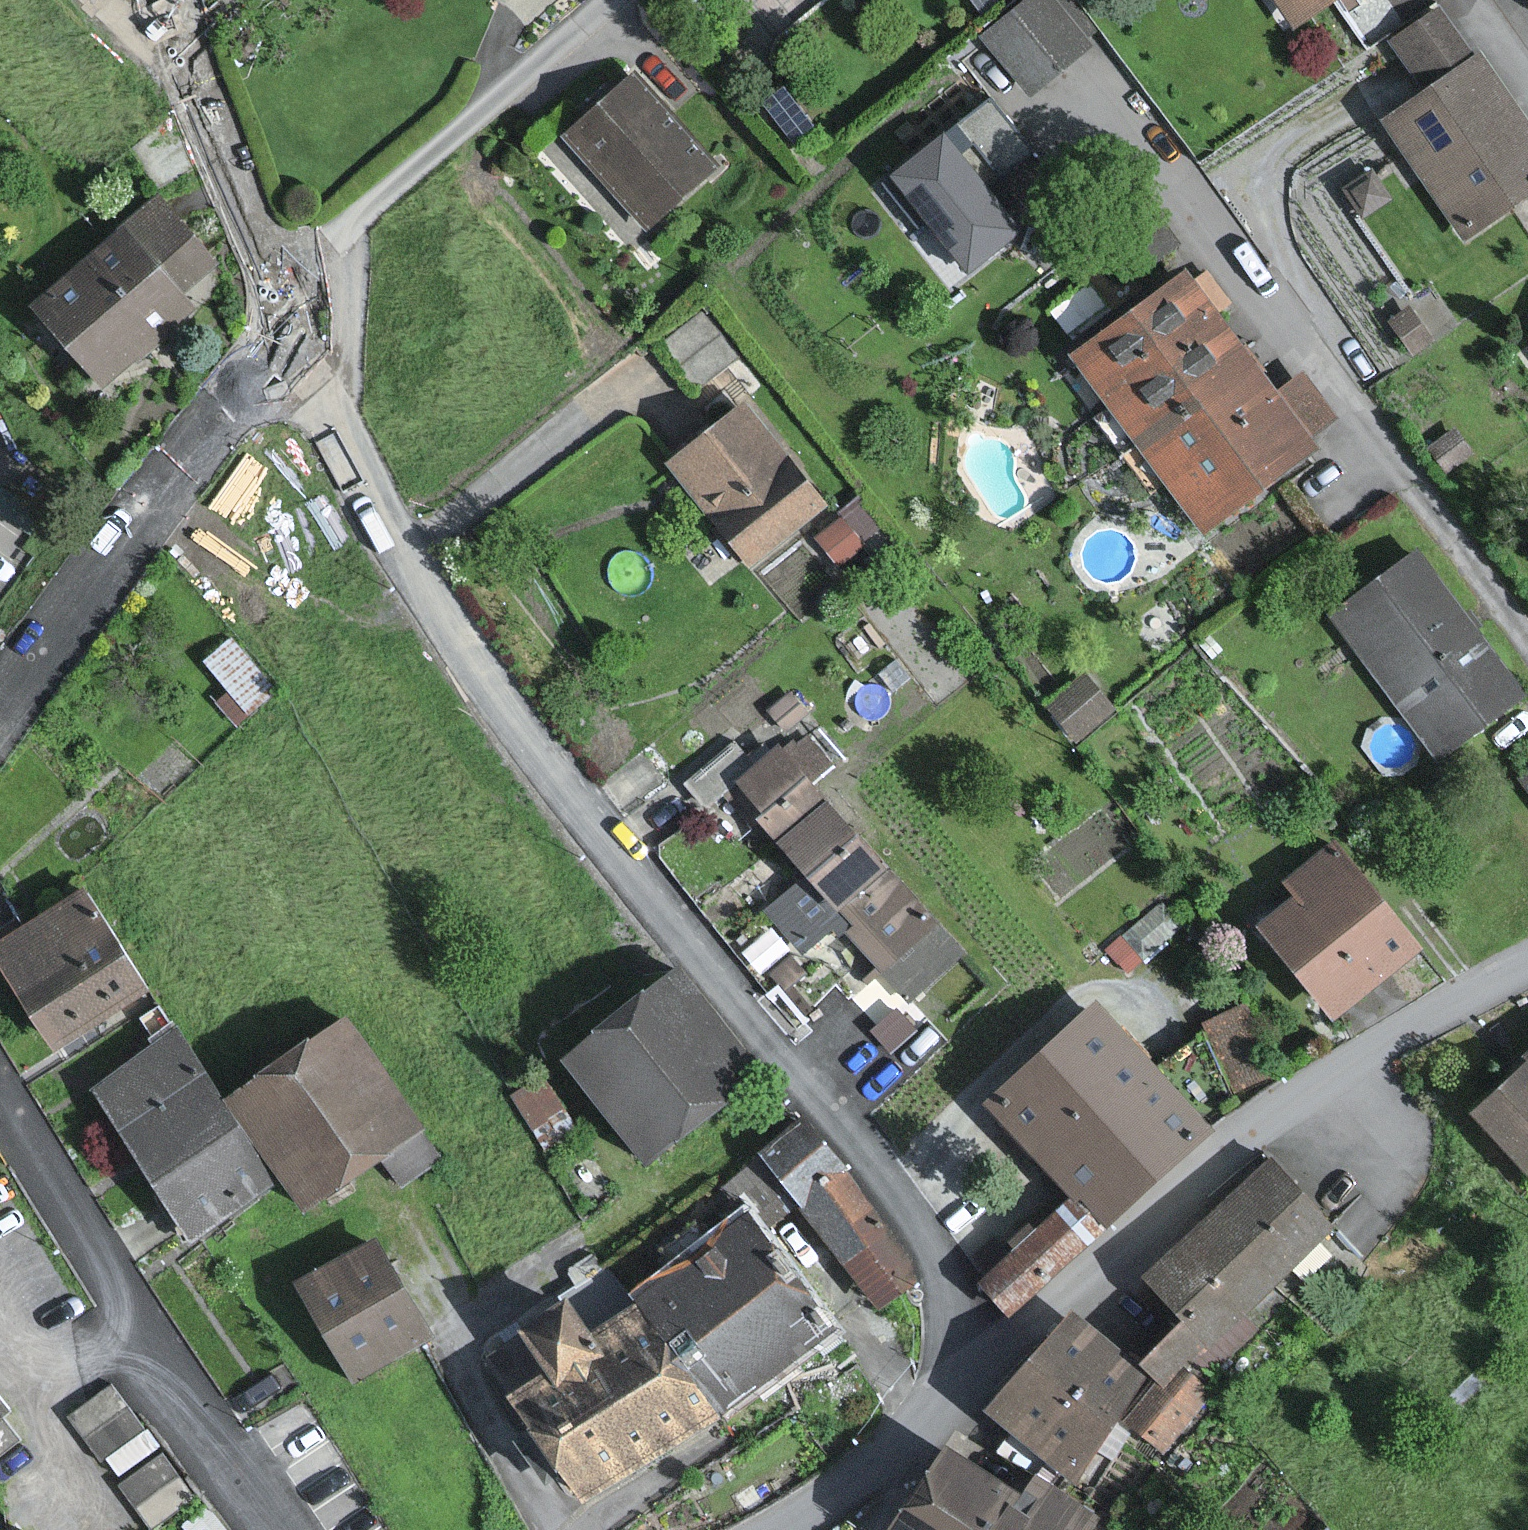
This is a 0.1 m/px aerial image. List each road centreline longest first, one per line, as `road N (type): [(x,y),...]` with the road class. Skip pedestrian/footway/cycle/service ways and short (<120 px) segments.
road 1 (residential): [(964,1391),(950,1289),(803,1075),(568,805),(485,693),(283,357)]
road 2 (residential): [(964,1391),(1237,1150),(1527,971)]
road 3 (residential): [(0,1111),(59,1212),(291,1529)]
road 4 (residential): [(283,357),(240,394),(0,706)]
road 5 (unclassified): [(179,49),(270,299),(283,357)]
road 6 (track): [(138,1320),(40,1384),(39,1398),(111,1528)]
road 7 (residential): [(768,1529),(912,1453)]

